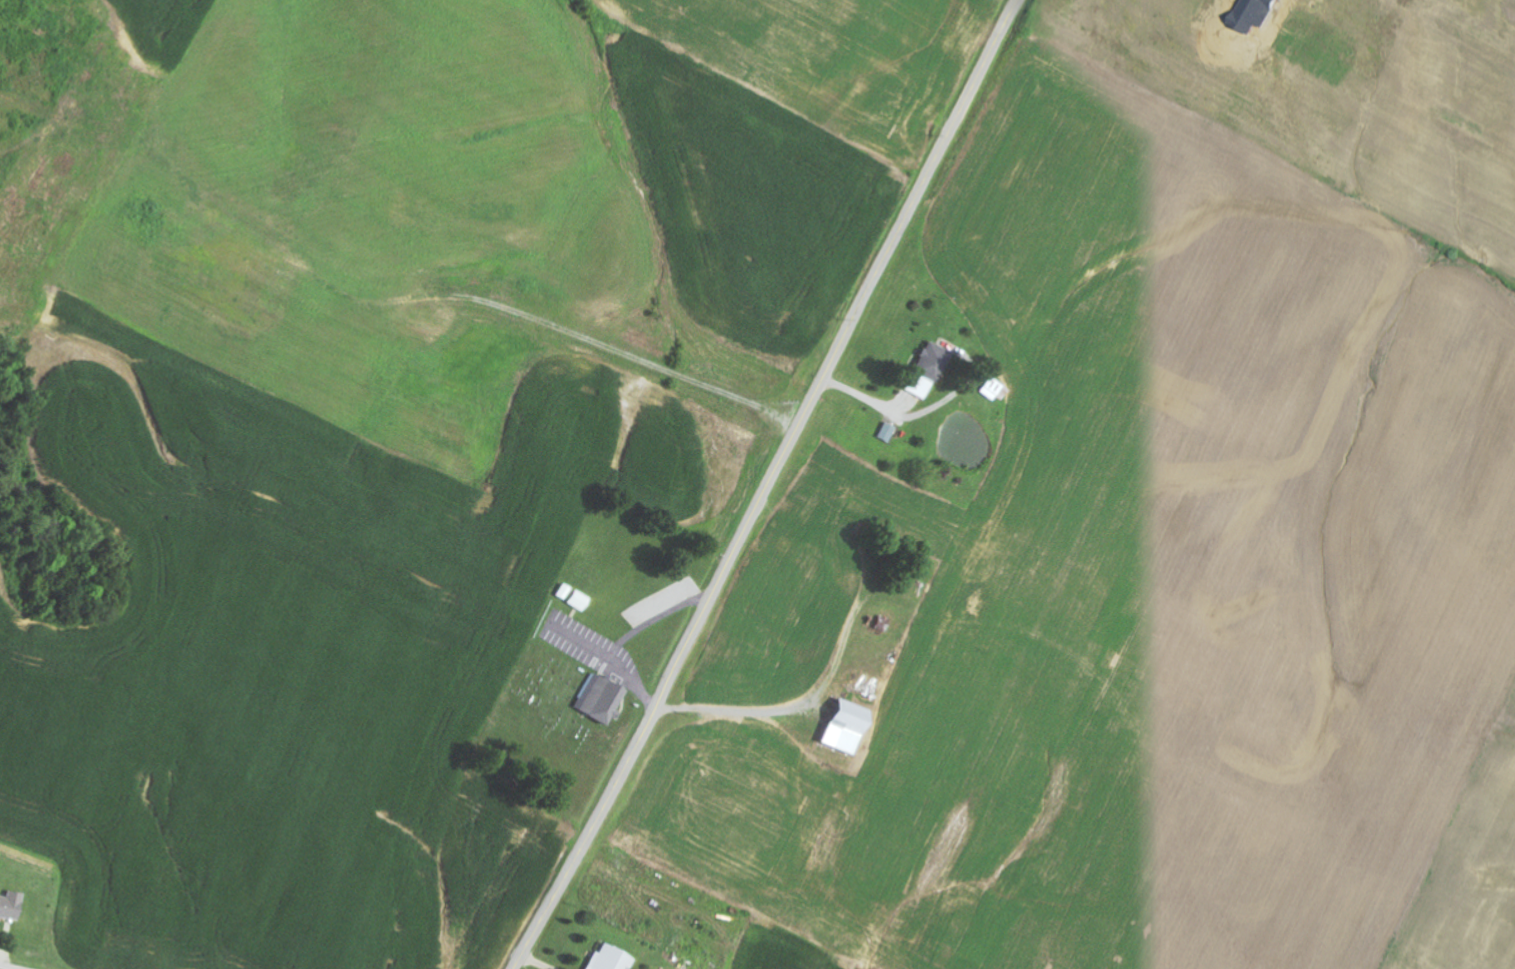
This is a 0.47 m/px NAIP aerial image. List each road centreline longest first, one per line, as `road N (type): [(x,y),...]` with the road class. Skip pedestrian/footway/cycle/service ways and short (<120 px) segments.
road 1 (tertiary): [(1019,0),(518,968)]

